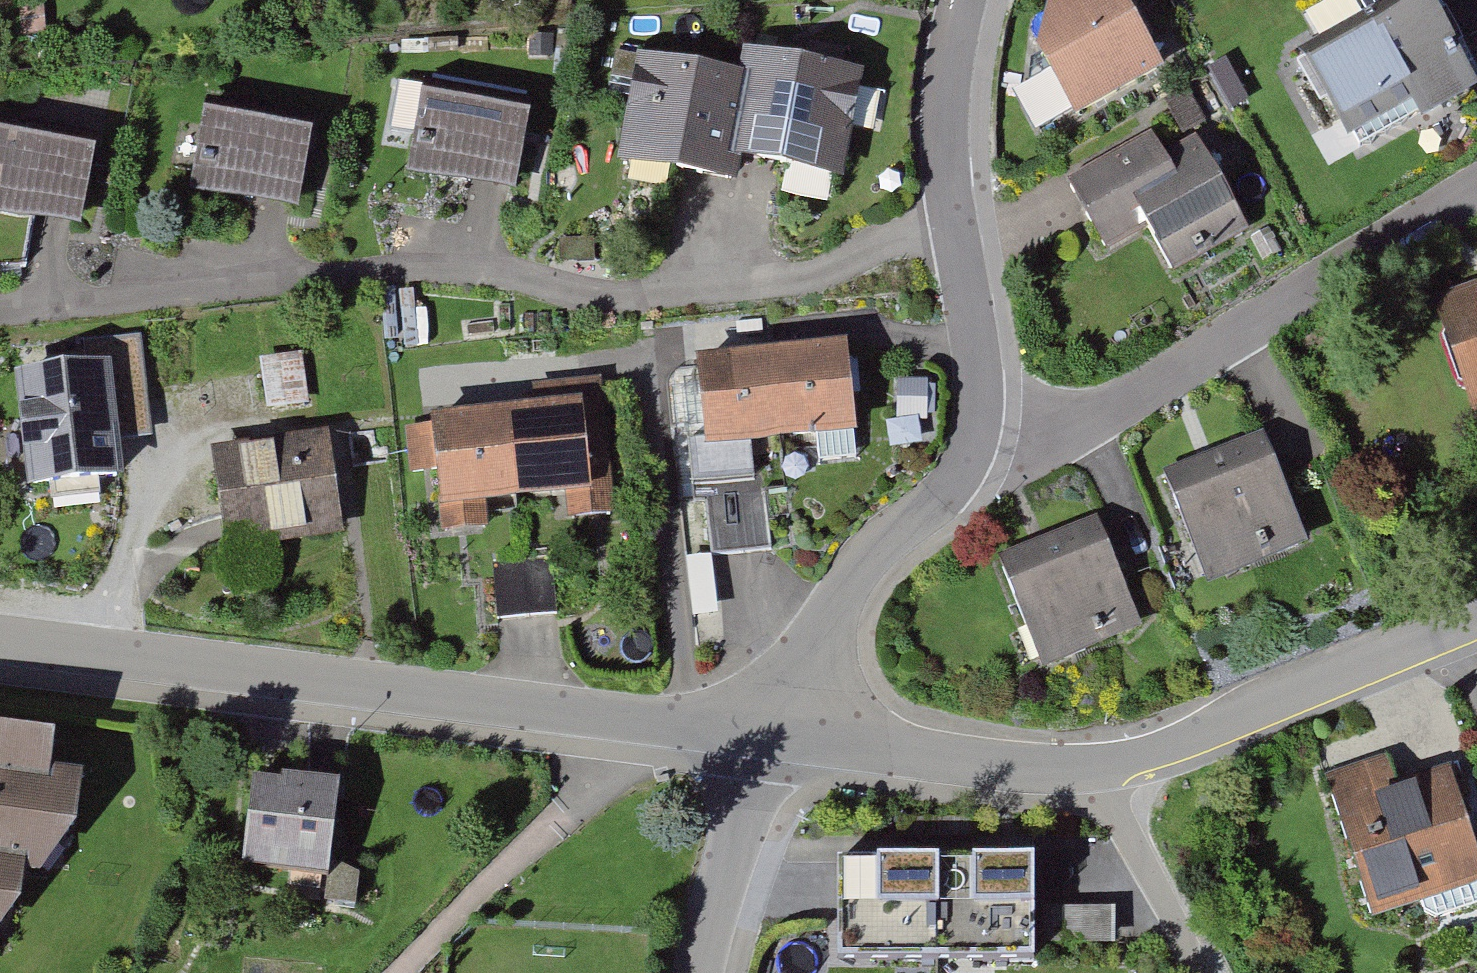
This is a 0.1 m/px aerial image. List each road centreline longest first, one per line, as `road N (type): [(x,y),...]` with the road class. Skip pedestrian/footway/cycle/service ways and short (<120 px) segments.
road 1 (residential): [(966,0),(947,98),(986,430),(961,474),(876,544),(835,597),(774,734)]
road 2 (residential): [(0,636),(774,734)]
road 3 (residential): [(1476,619),(1113,769),(1001,767),(774,734)]
road 4 (residential): [(702,972),(774,734)]

